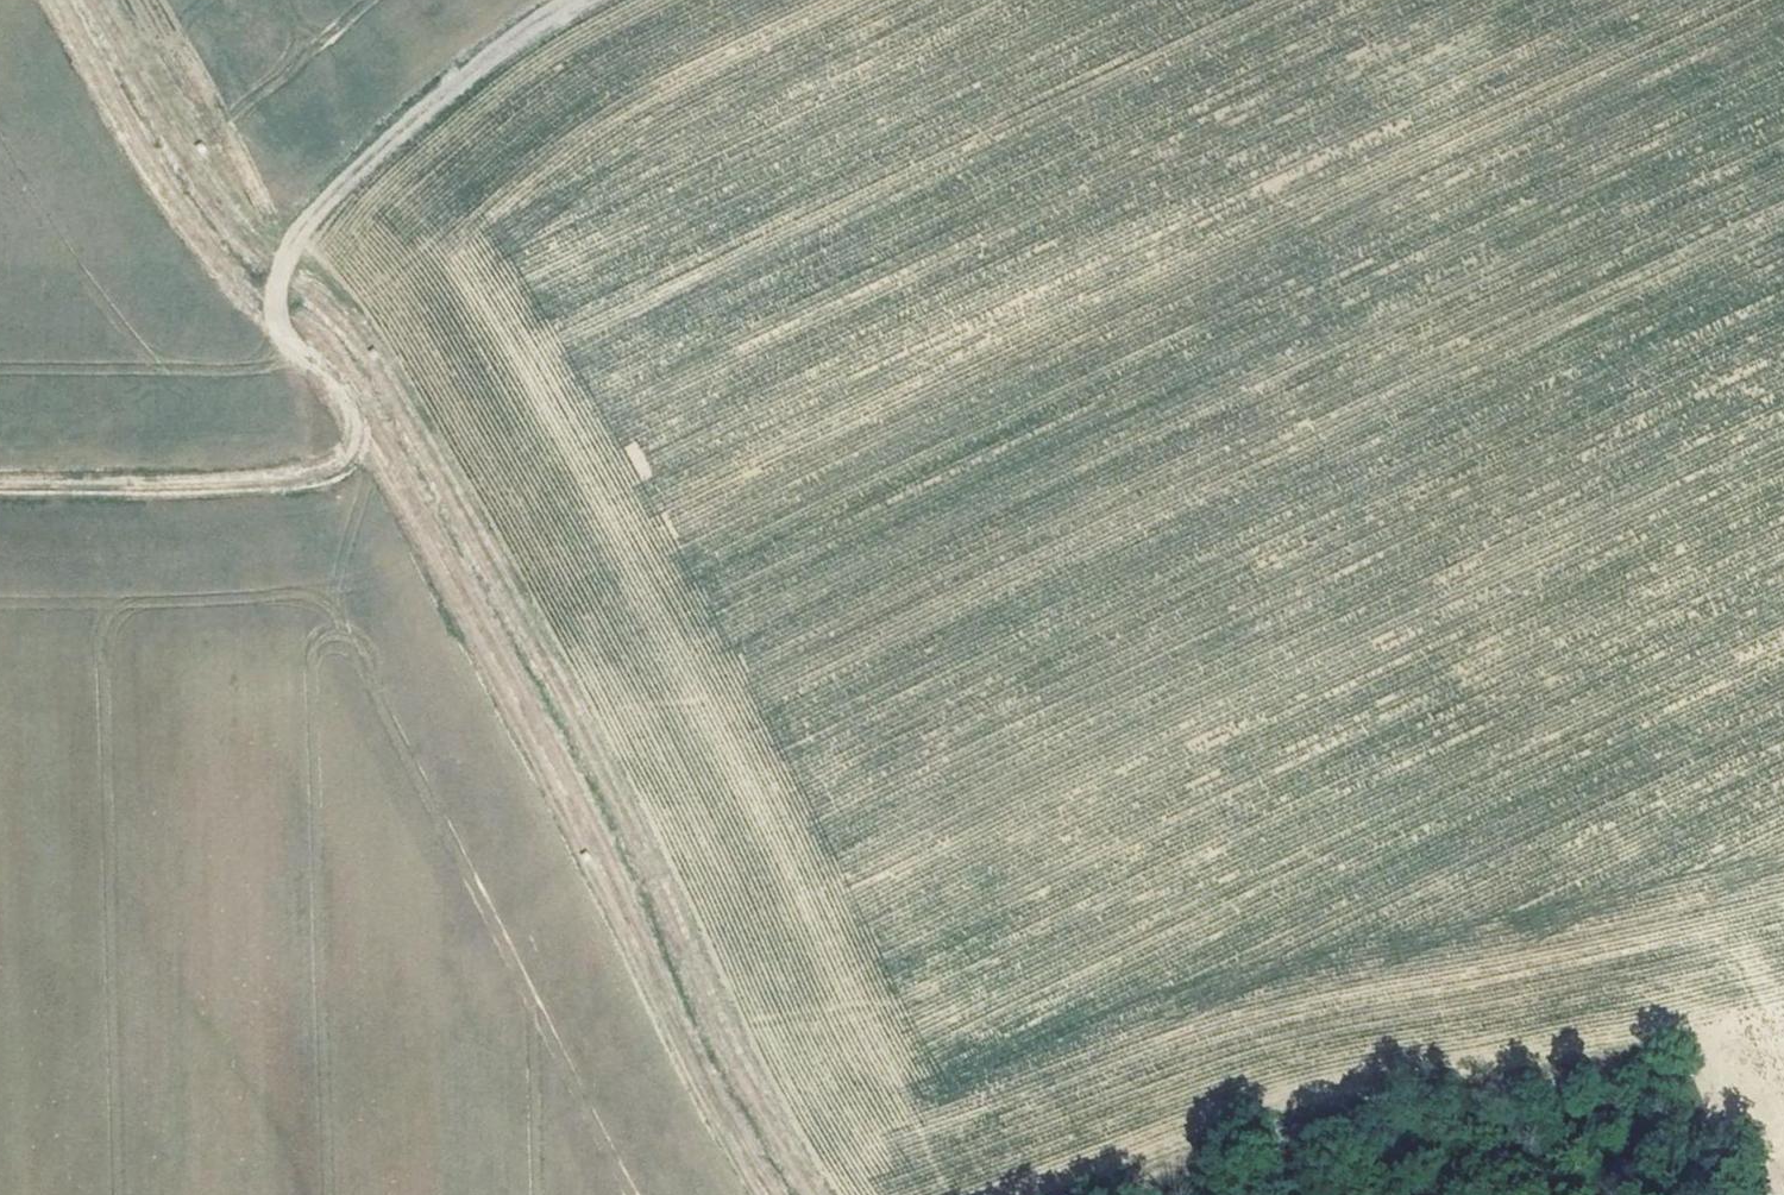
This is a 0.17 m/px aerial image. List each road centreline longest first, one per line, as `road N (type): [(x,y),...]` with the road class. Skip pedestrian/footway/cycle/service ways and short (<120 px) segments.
road 1 (track): [(567,0),(287,237),(286,325),(355,433),(310,483),(0,490)]

